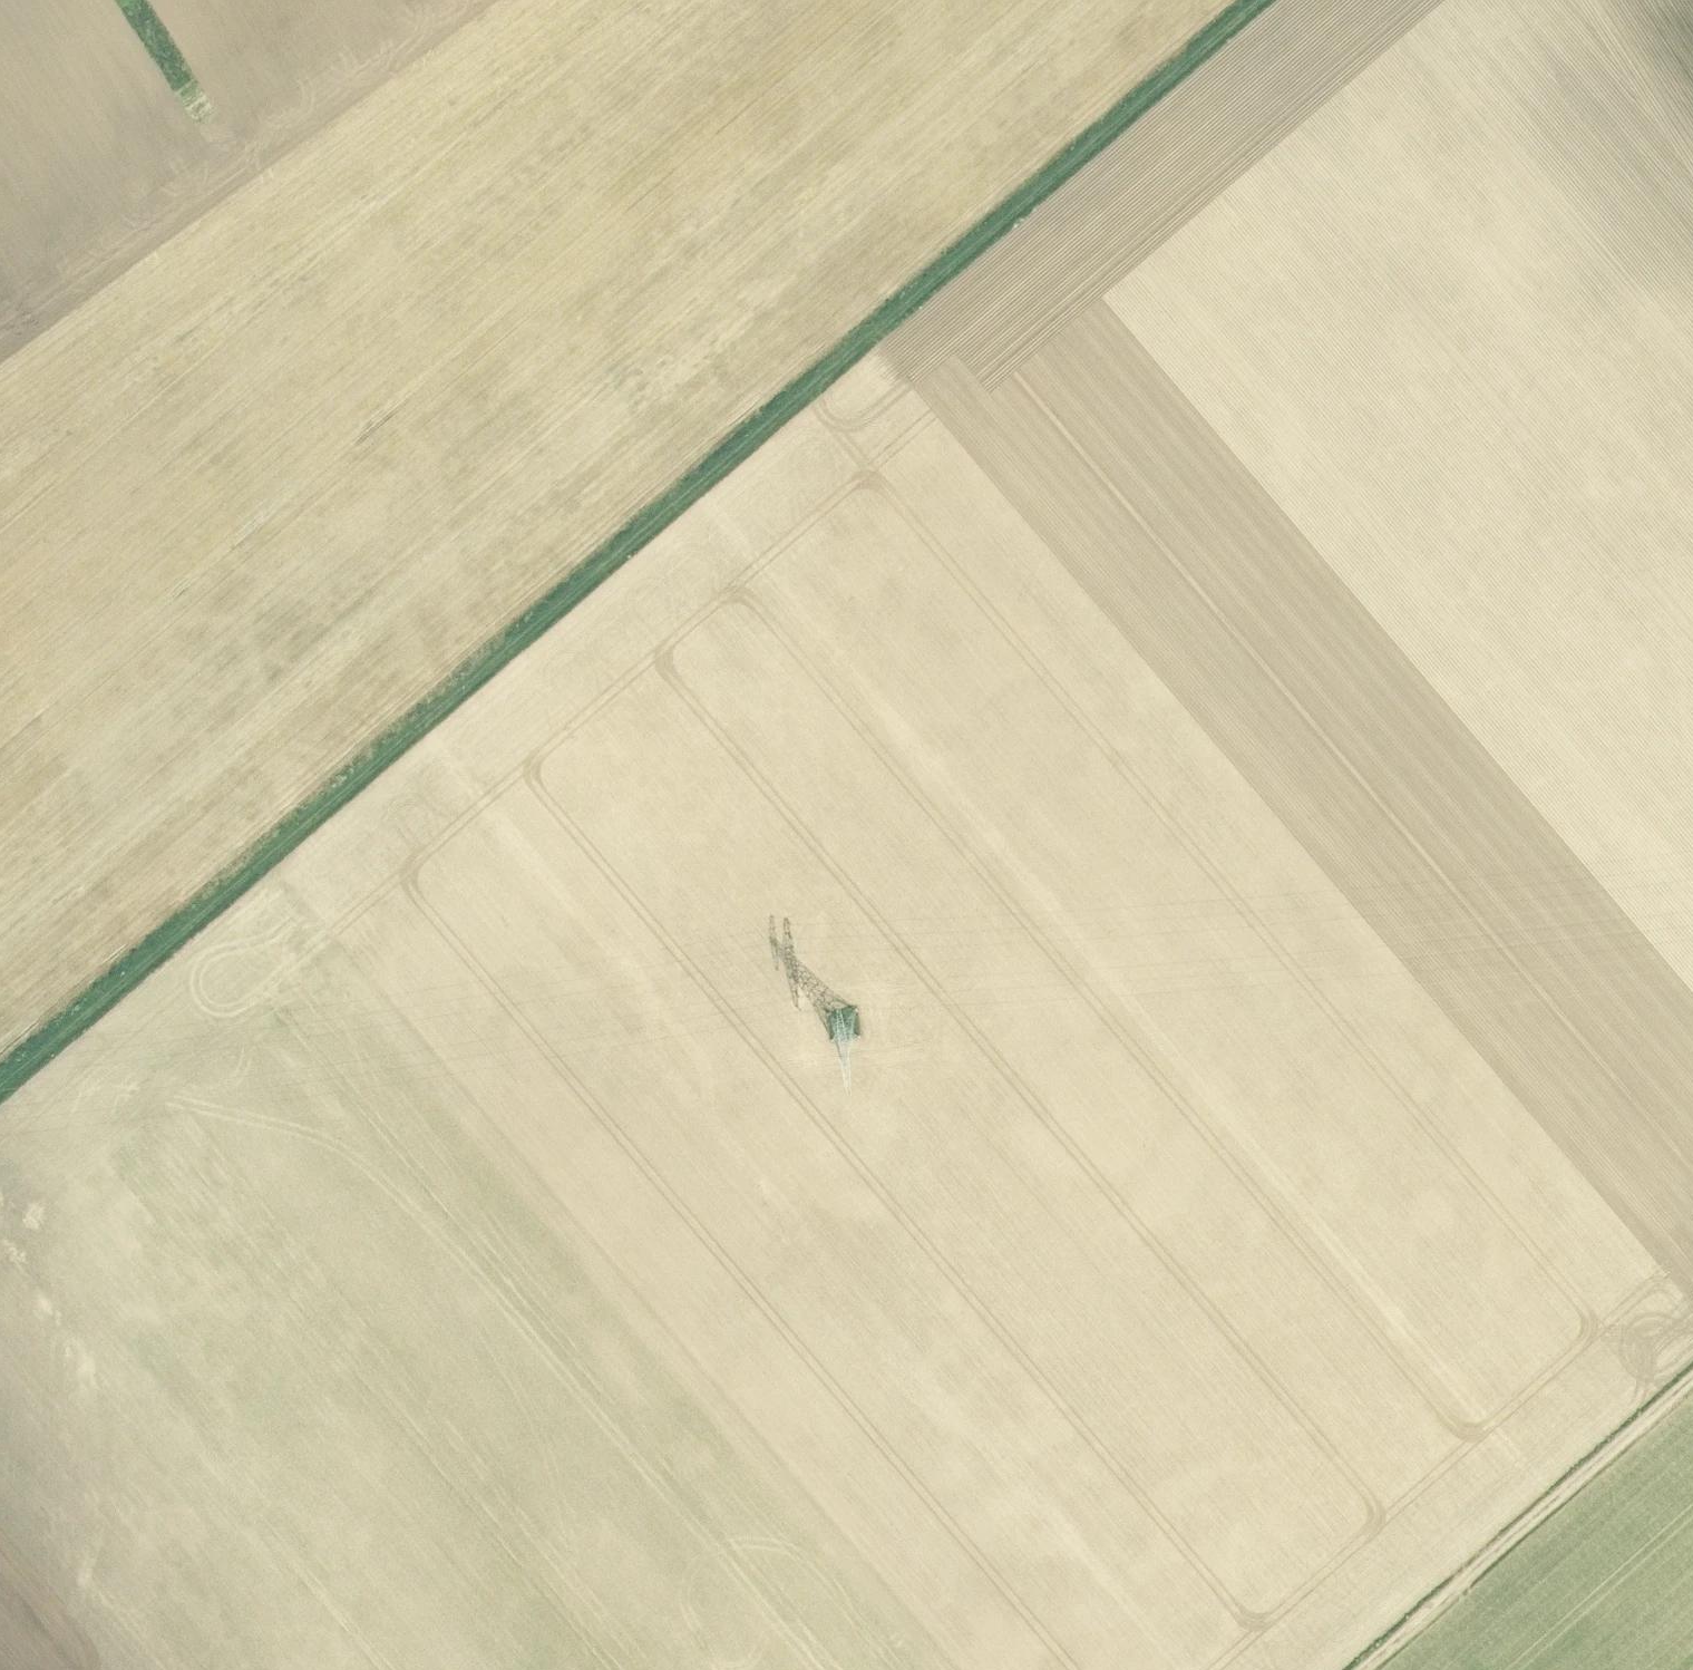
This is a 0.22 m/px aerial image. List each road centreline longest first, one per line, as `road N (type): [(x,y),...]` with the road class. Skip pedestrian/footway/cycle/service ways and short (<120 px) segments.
road 1 (track): [(1256,0),(0,1083)]
road 2 (track): [(1692,1373),(1356,1669)]

